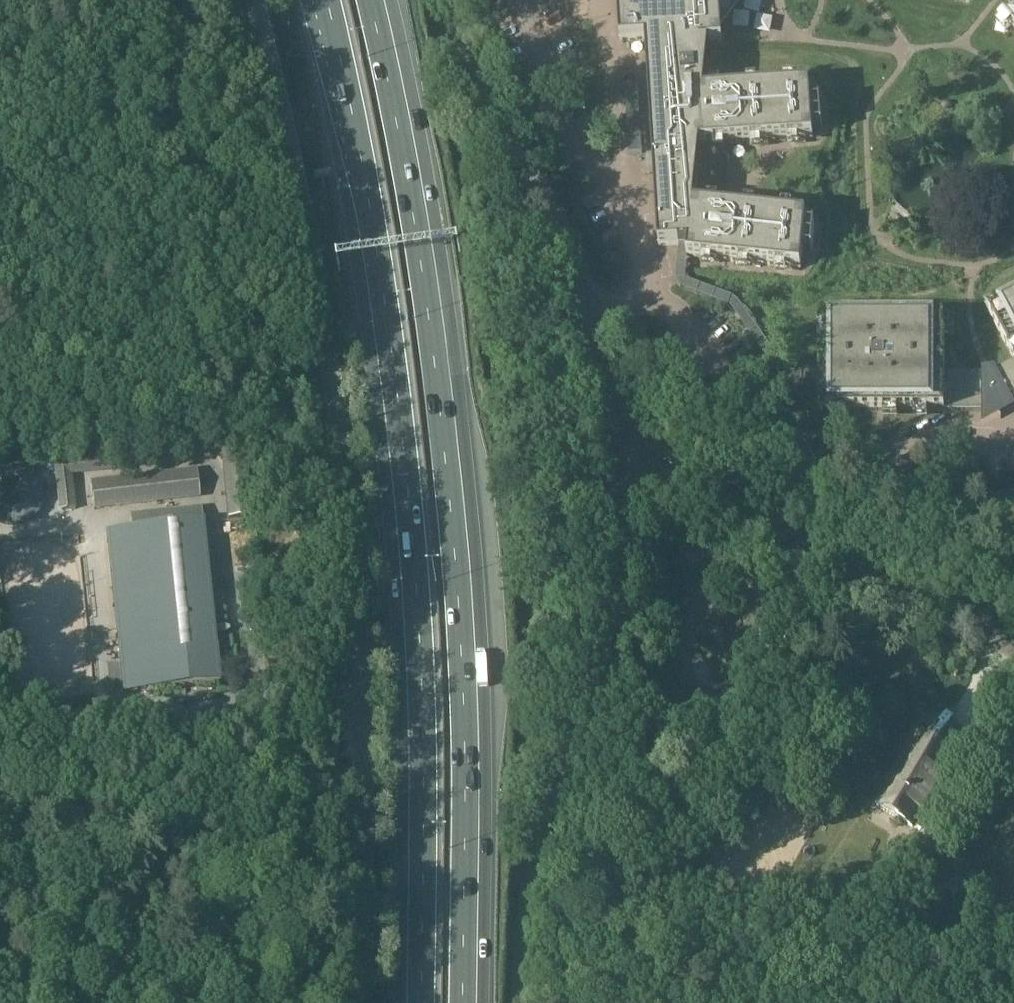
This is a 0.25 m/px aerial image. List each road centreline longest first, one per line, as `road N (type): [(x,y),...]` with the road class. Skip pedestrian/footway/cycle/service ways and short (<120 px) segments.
road 1 (unclassified): [(355,1002),(356,692),(345,451),(308,201),(258,0)]
road 2 (motorway): [(321,0),(359,184),(402,490),(418,779),(415,1002)]
road 3 (motorway): [(469,1002),(467,627),(457,481),(409,157),(378,0)]
road 4 (unclassified): [(516,1002),(524,896),(594,661),(623,522),(623,439)]
road 5 (unclassified): [(623,439),(600,336),(431,0)]
road 6 (unclassified): [(1013,638),(623,439)]
road 7 (track): [(0,827),(207,867),(355,879)]

